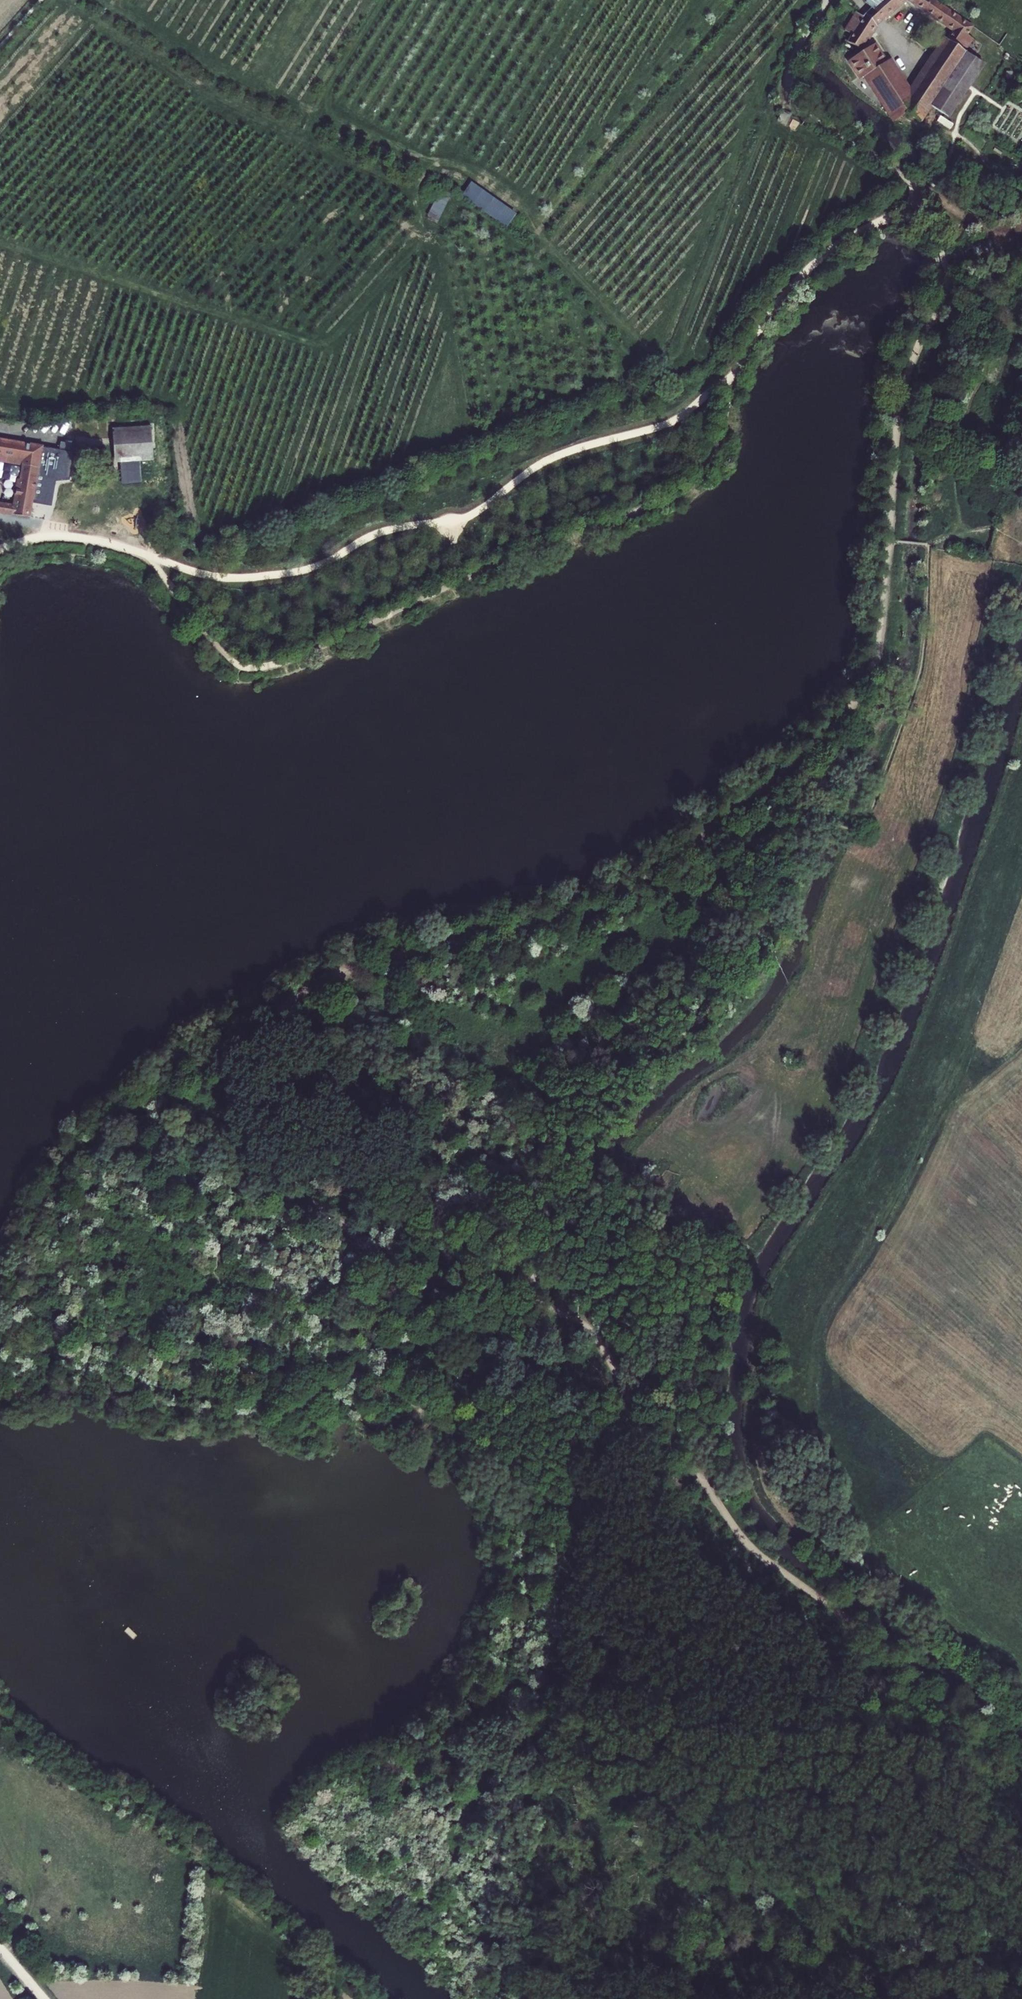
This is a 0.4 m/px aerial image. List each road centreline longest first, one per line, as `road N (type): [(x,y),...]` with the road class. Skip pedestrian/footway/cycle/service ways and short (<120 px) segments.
road 1 (track): [(0,427),(49,430),(67,444),(38,534)]

